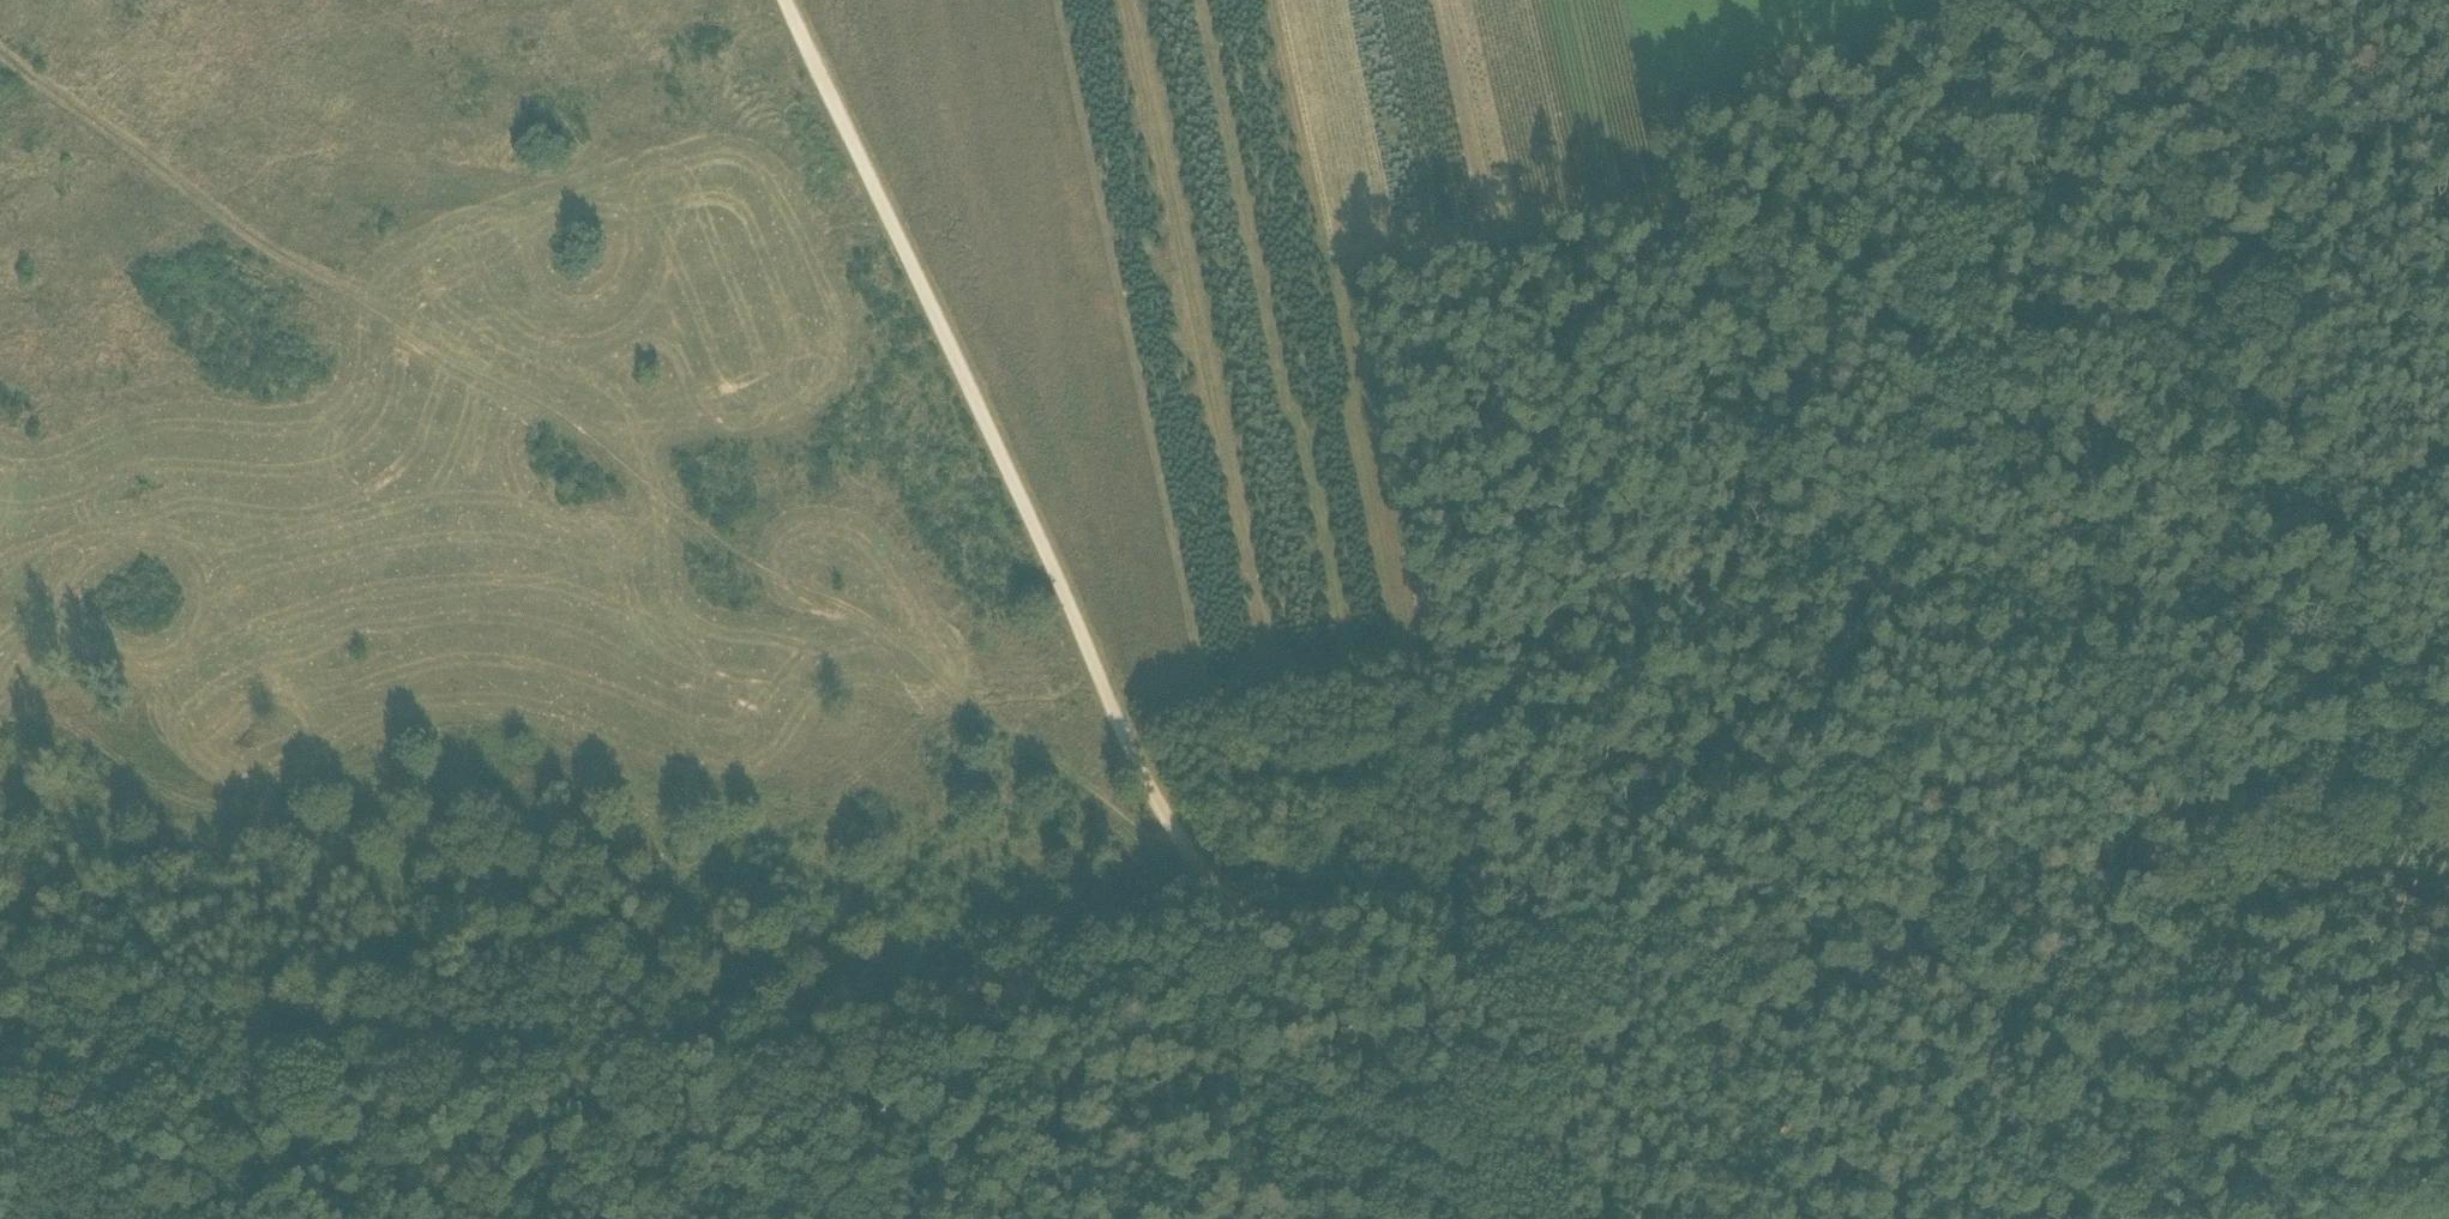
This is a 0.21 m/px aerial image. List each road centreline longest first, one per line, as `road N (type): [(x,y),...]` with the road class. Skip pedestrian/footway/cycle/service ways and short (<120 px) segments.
road 1 (track): [(1529,1218),(1457,1124),(1410,1091),(1181,845),(783,0)]

